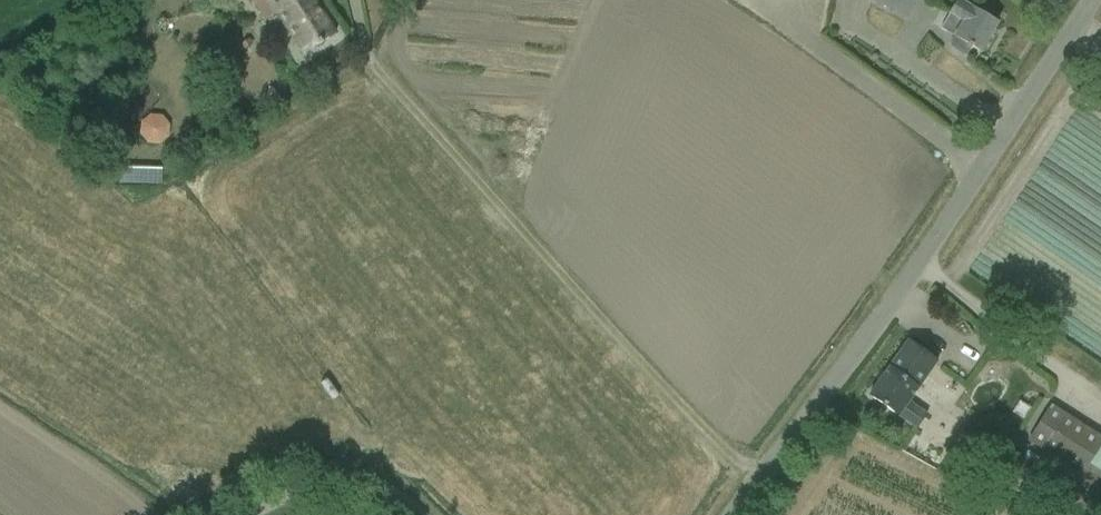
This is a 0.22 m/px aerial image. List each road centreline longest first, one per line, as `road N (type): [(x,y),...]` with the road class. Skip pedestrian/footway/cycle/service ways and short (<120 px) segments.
road 1 (unclassified): [(730,514),(977,169),(1084,0)]
road 2 (track): [(757,480),(372,60)]
road 3 (unclassified): [(248,514),(300,489),(372,478),(420,514)]

